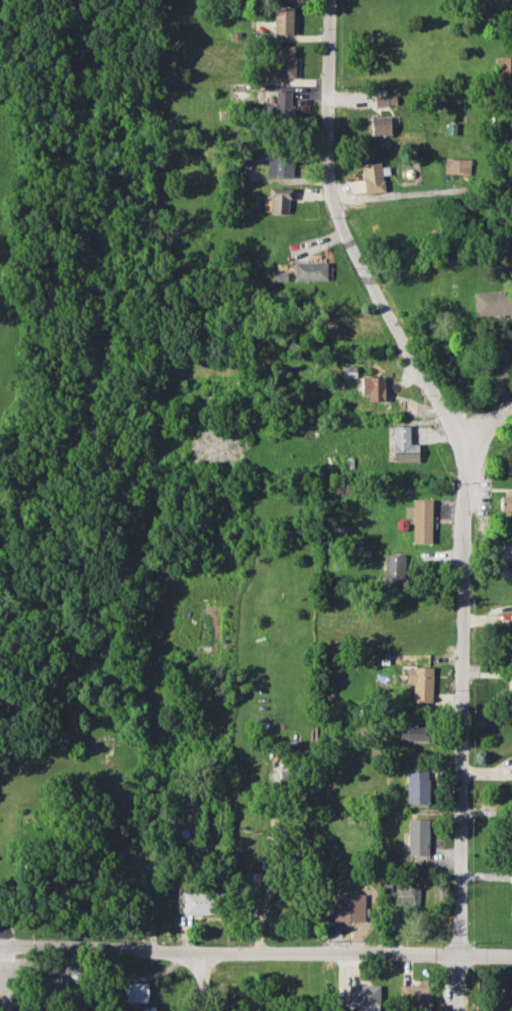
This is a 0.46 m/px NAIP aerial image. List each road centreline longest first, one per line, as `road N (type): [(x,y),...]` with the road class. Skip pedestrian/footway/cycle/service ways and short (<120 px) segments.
road 1 (residential): [(456,1010),(462,442),(344,242),(327,147),(332,0)]
road 2 (residential): [(0,952),(511,958)]

